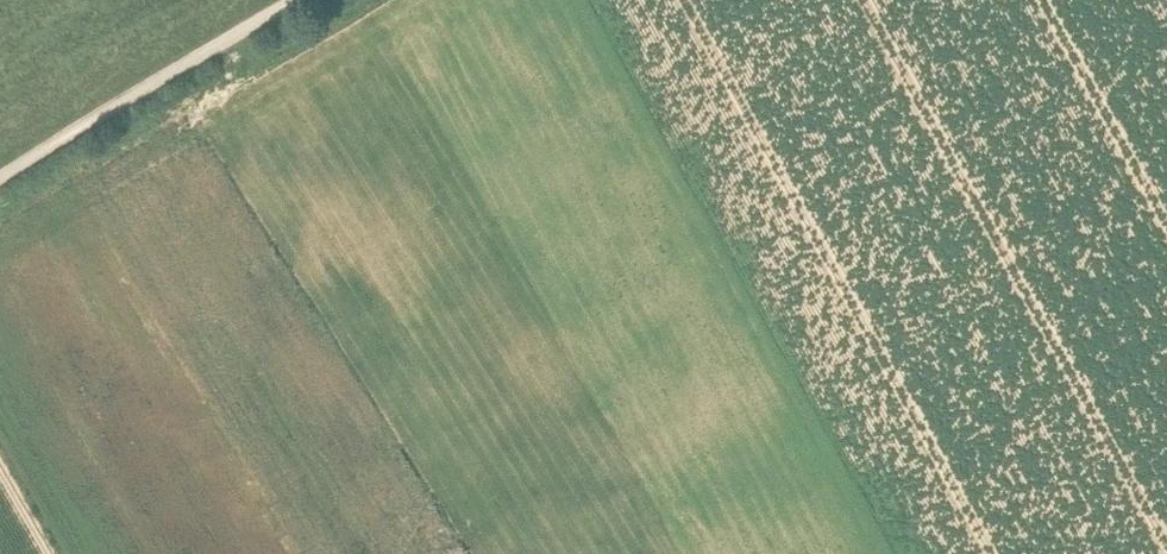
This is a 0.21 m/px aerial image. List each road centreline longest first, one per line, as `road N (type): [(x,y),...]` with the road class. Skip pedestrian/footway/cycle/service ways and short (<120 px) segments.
road 1 (unclassified): [(0,179),(302,0)]

